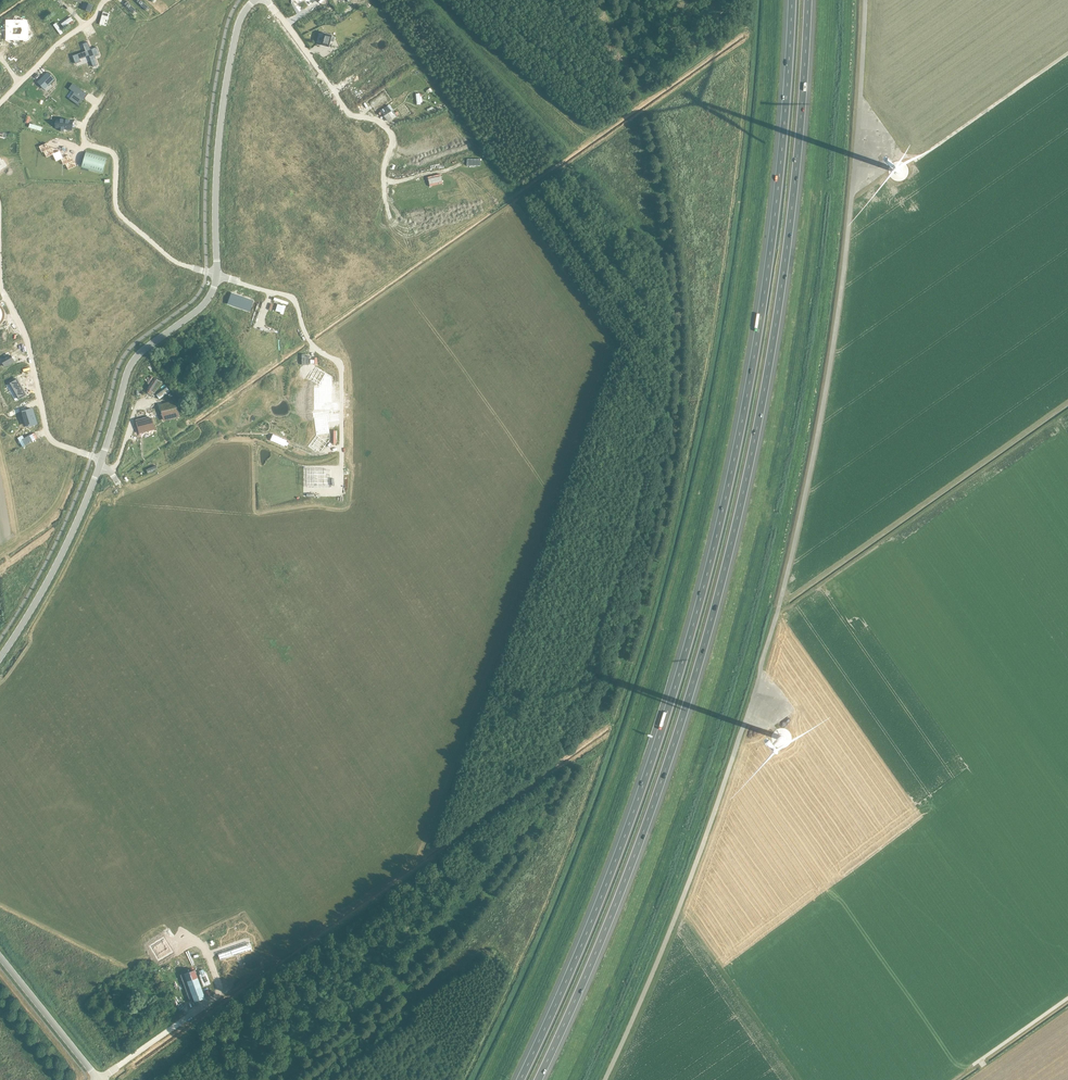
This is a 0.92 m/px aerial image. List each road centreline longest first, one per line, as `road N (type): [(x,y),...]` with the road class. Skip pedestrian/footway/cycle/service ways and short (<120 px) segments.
road 1 (motorway): [(792,0),(767,272),(741,428),(695,616),(648,770),(517,1079)]
road 2 (motorway): [(540,1079),(641,852),(735,542),(785,276),(811,0)]
road 3 (residential): [(342,499),(339,362),(312,344),(293,297),(217,275)]
road 4 (tertiary): [(217,275),(224,91),(238,26),(255,0)]
road 5 (residential): [(217,275),(182,265),(117,210),(114,154),(89,146),(81,134),(101,94)]
road 6 (residential): [(180,929),(206,947),(222,995),(99,1079)]
road 7 (tertiary): [(101,463),(131,365),(205,303),(217,275)]
road 8 (tertiary): [(0,658),(42,592),(101,463)]
road 9 (residential): [(101,463),(46,434),(25,332),(0,286)]
road 10 (tertiary): [(99,1079),(0,959)]
road 11 (residential): [(359,116),(266,0)]
road 12 (residential): [(0,102),(108,0)]

